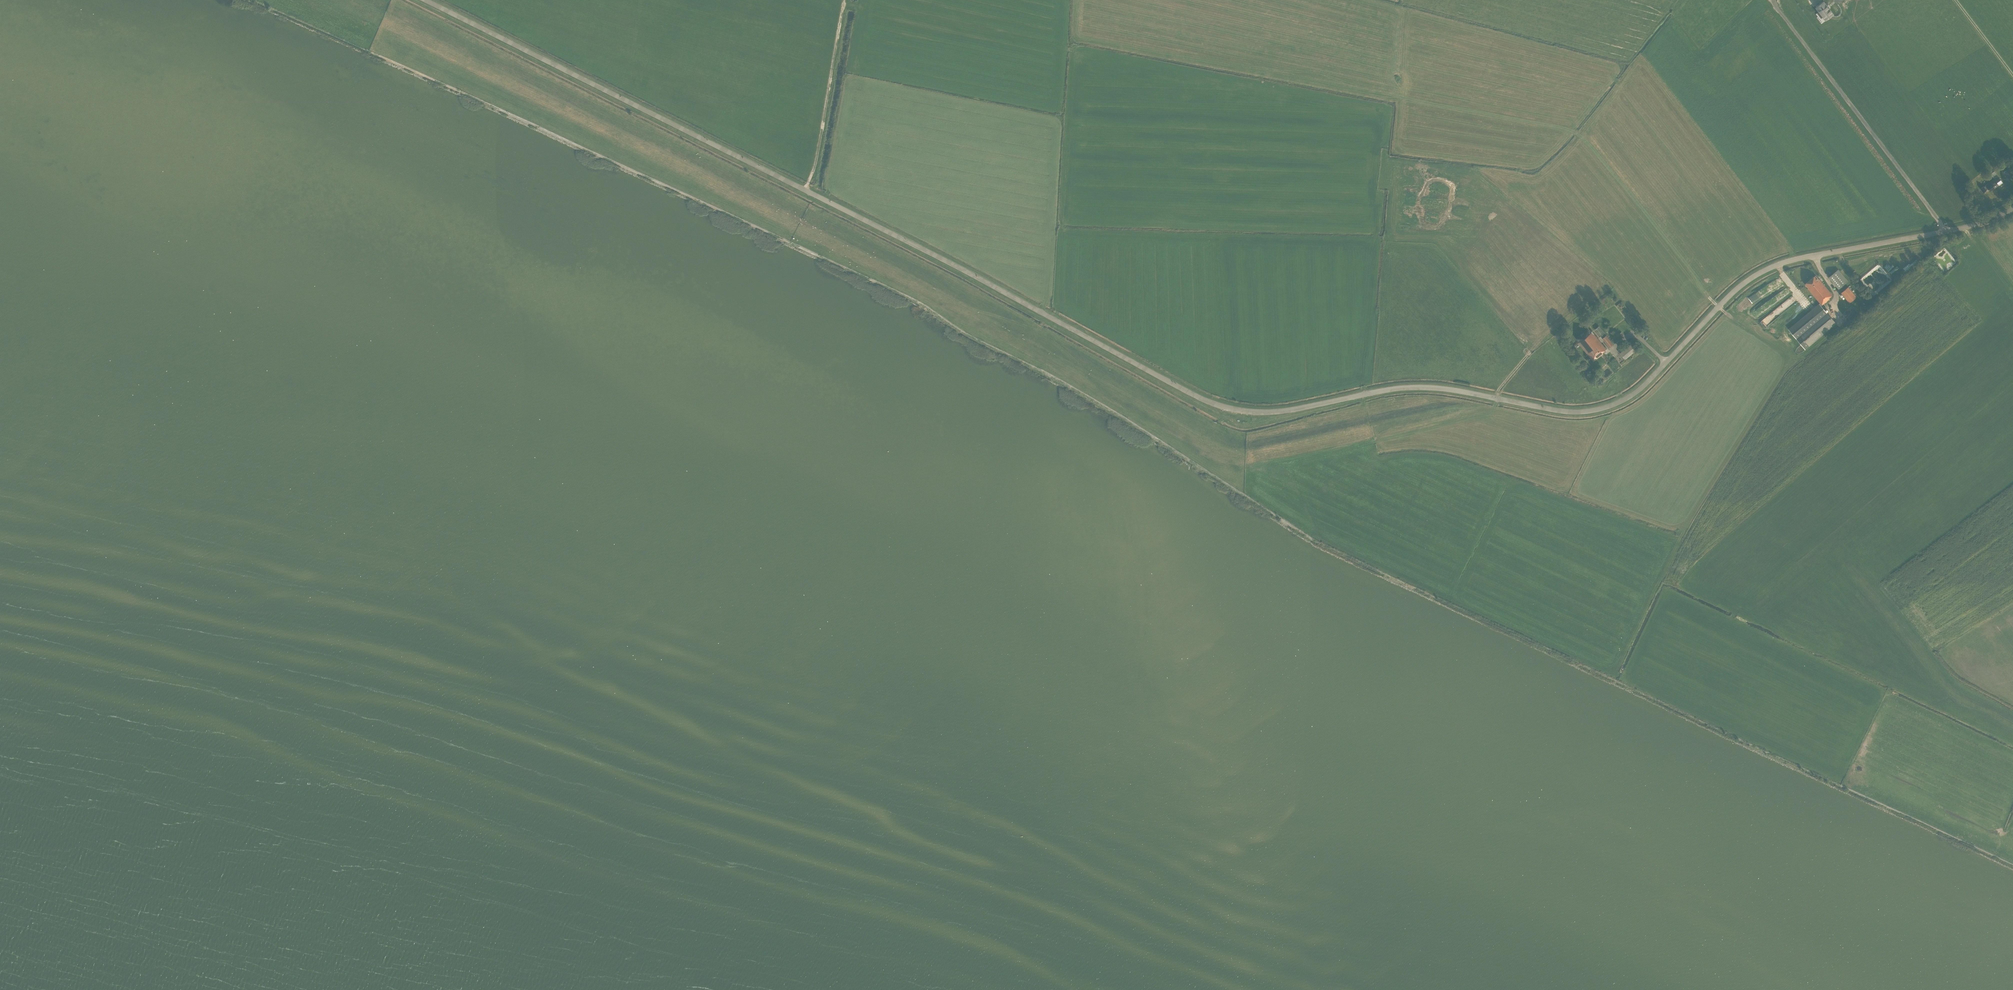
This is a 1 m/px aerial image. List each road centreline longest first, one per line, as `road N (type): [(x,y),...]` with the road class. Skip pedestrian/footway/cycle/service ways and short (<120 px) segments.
road 1 (tertiary): [(425,0),(1192,394),(1247,411),(1424,388),(1596,410),(1639,390),(1733,293),(1768,269),(1965,227),(2012,208)]
road 2 (track): [(844,0),(805,190)]
road 3 (track): [(1375,442),(1482,417),(1494,412),(1496,399)]

